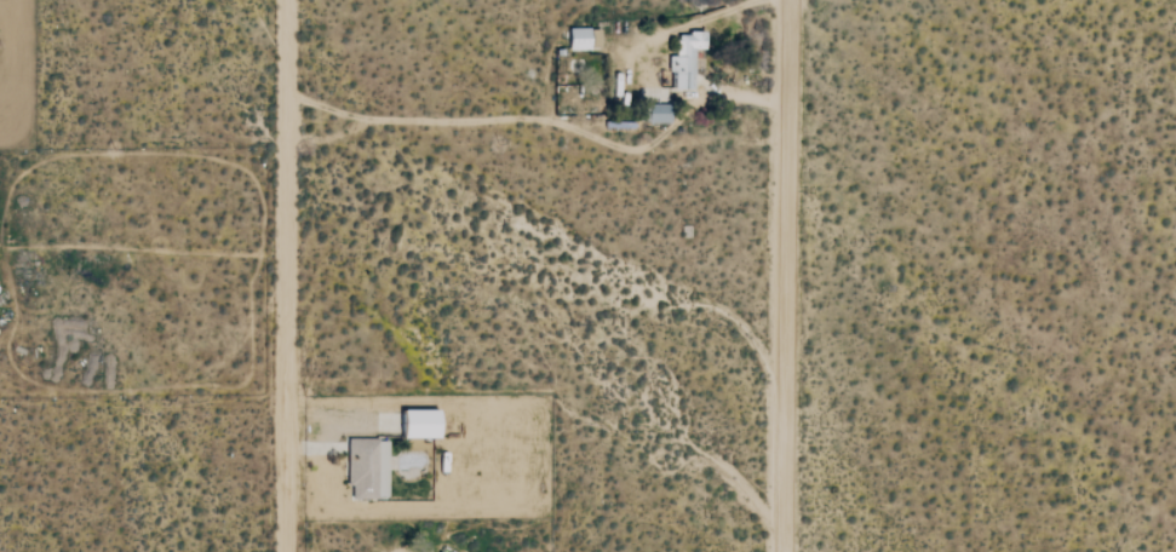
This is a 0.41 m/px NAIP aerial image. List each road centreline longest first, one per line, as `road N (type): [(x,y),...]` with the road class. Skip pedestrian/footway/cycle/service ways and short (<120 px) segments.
road 1 (track): [(793,551),(800,0)]
road 2 (track): [(292,551),(293,0)]
road 3 (track): [(780,0),(637,54)]

